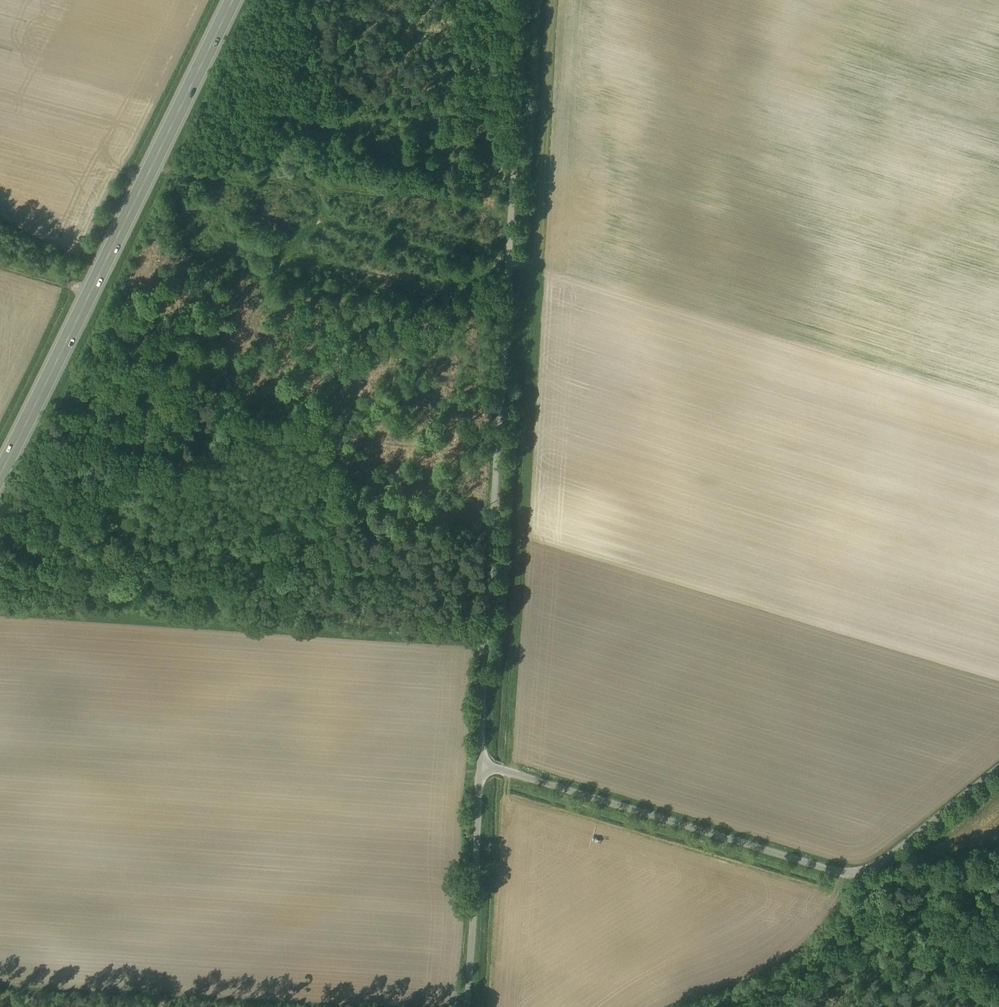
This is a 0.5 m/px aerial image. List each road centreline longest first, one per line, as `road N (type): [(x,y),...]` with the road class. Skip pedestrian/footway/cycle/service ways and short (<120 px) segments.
road 1 (unclassified): [(527,0),(482,760)]
road 2 (unclassified): [(998,764),(880,864),(839,872),(482,760)]
road 3 (secondary): [(232,0),(0,474)]
road 4 (unclassified): [(482,760),(465,1006)]

